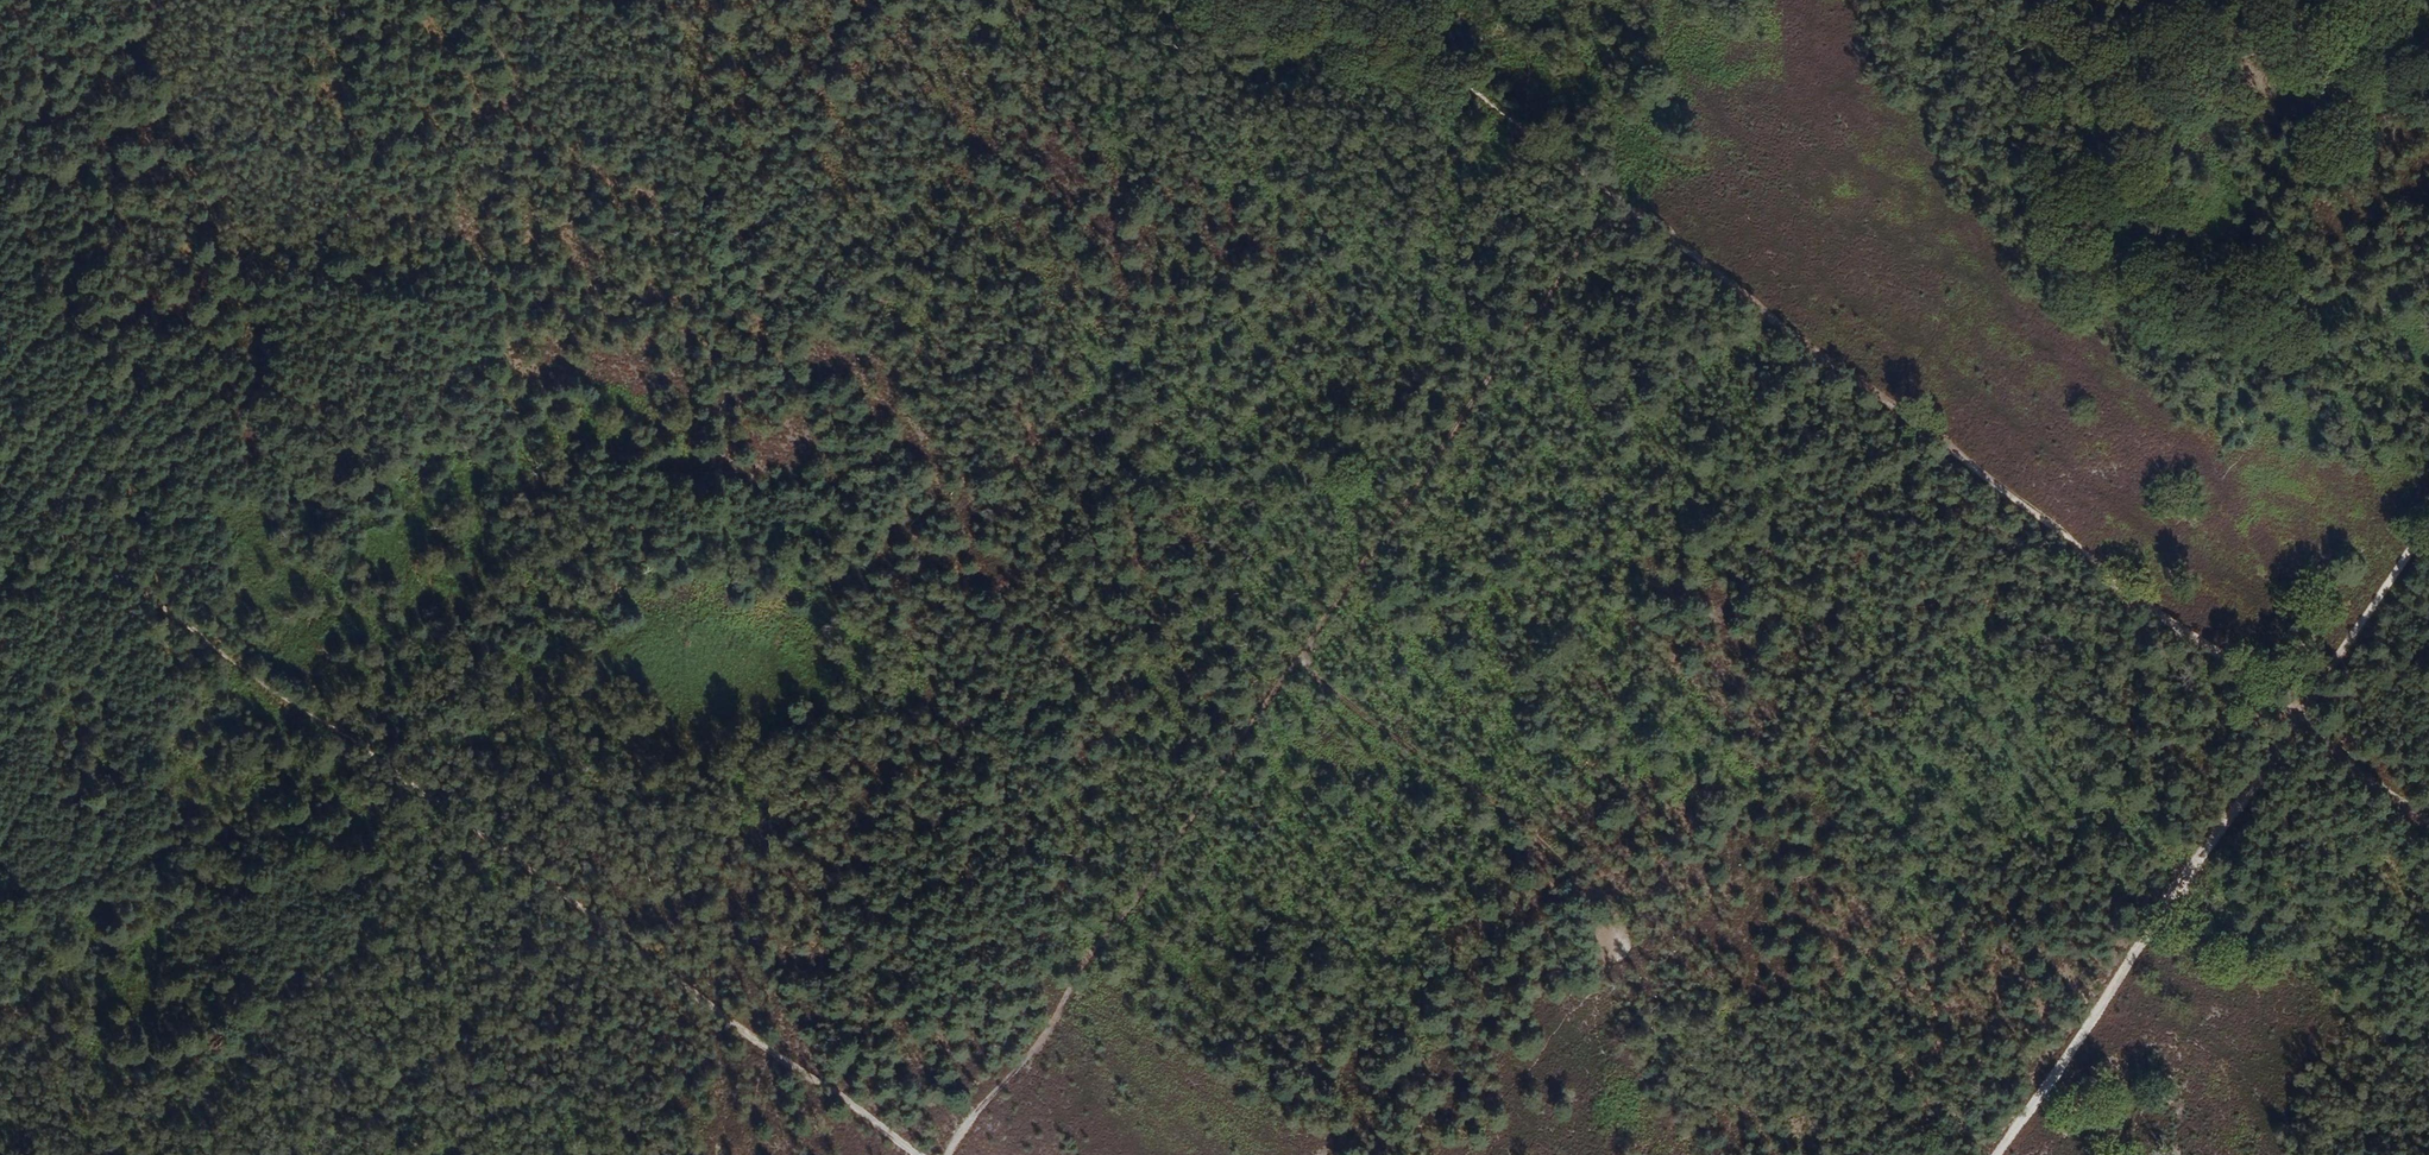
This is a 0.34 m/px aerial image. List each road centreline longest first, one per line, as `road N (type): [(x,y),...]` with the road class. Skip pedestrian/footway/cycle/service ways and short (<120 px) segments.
road 1 (track): [(2428,820),(1325,0)]
road 2 (track): [(1587,200),(952,1154)]
road 3 (track): [(920,1154),(0,490)]
road 4 (track): [(2000,1154),(2333,669)]
road 5 (track): [(2428,530),(2333,669)]

